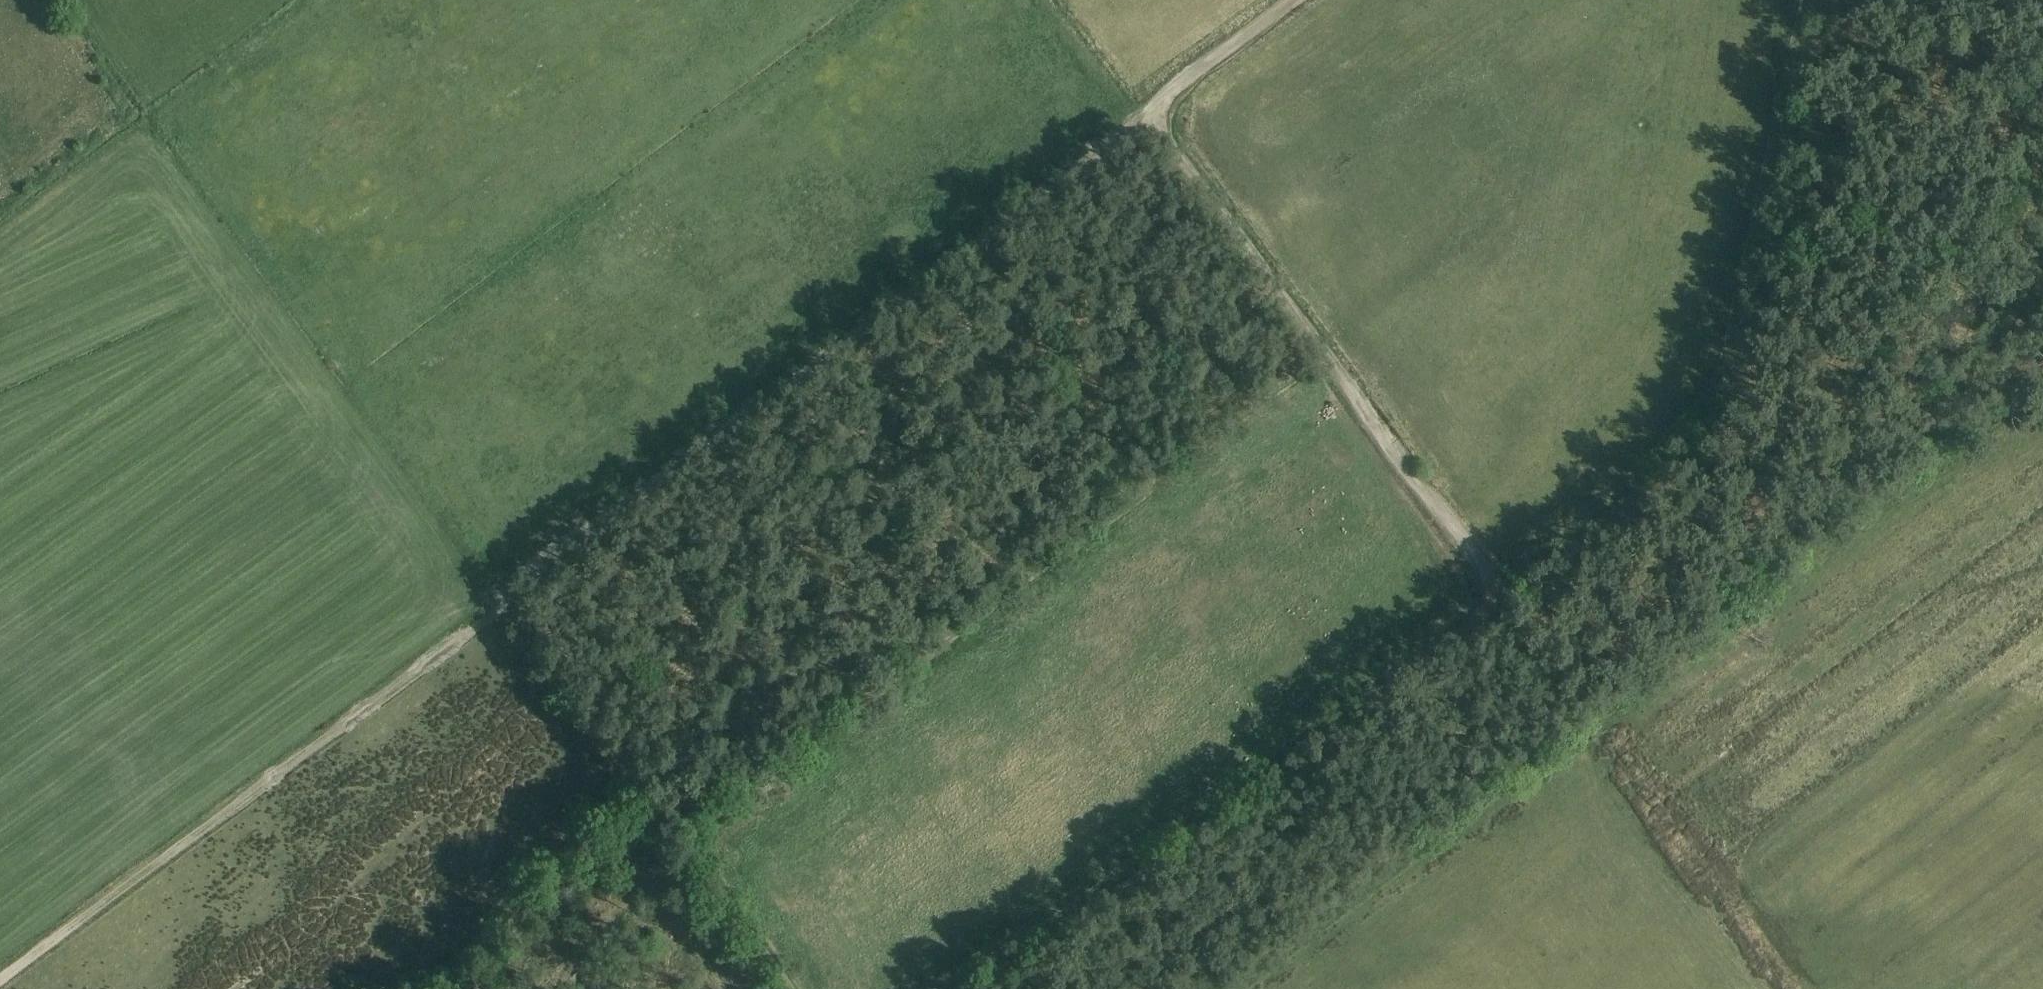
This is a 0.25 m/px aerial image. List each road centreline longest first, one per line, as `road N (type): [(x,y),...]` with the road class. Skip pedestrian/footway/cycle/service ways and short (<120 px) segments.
road 1 (track): [(1145,115),(500,595)]
road 2 (track): [(500,595),(0,978)]
road 3 (track): [(1145,115),(1506,581)]
road 4 (track): [(1301,0),(1145,115)]

